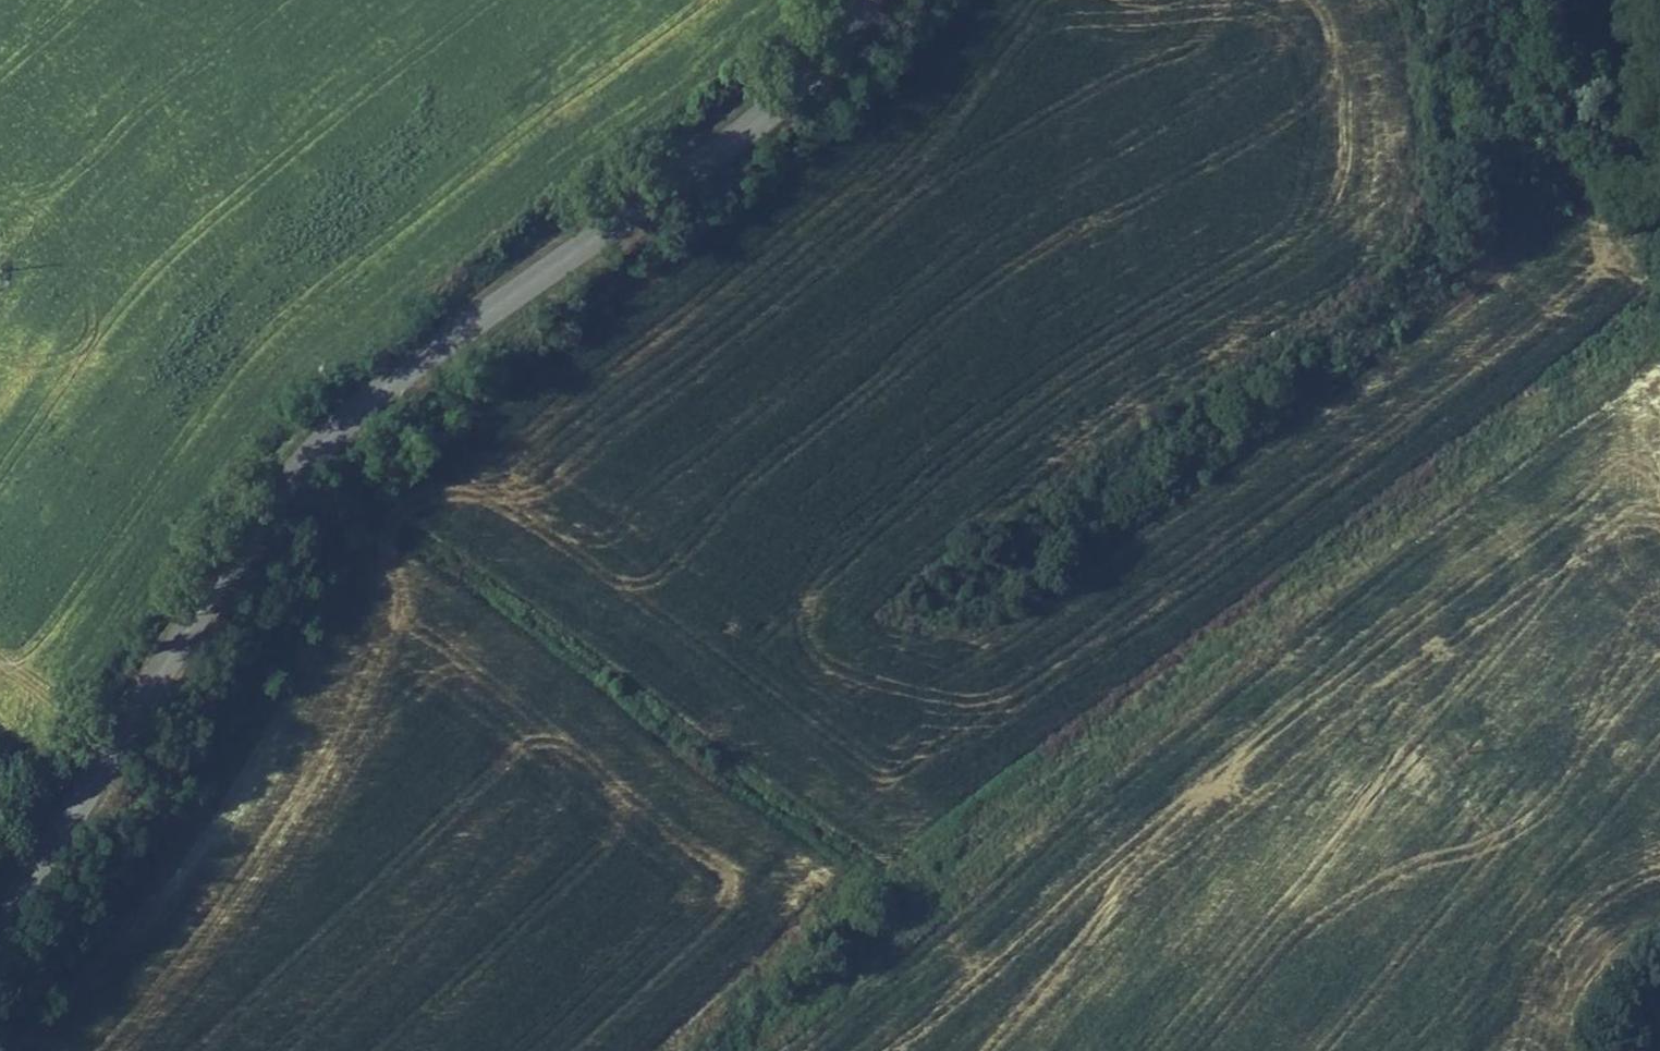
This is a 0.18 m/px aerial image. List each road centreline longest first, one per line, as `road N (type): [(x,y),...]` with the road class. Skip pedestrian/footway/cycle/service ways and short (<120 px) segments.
road 1 (tertiary): [(0,925),(322,437),(524,279),(796,88),(867,0)]
road 2 (track): [(1583,0),(1633,184),(1659,219)]

